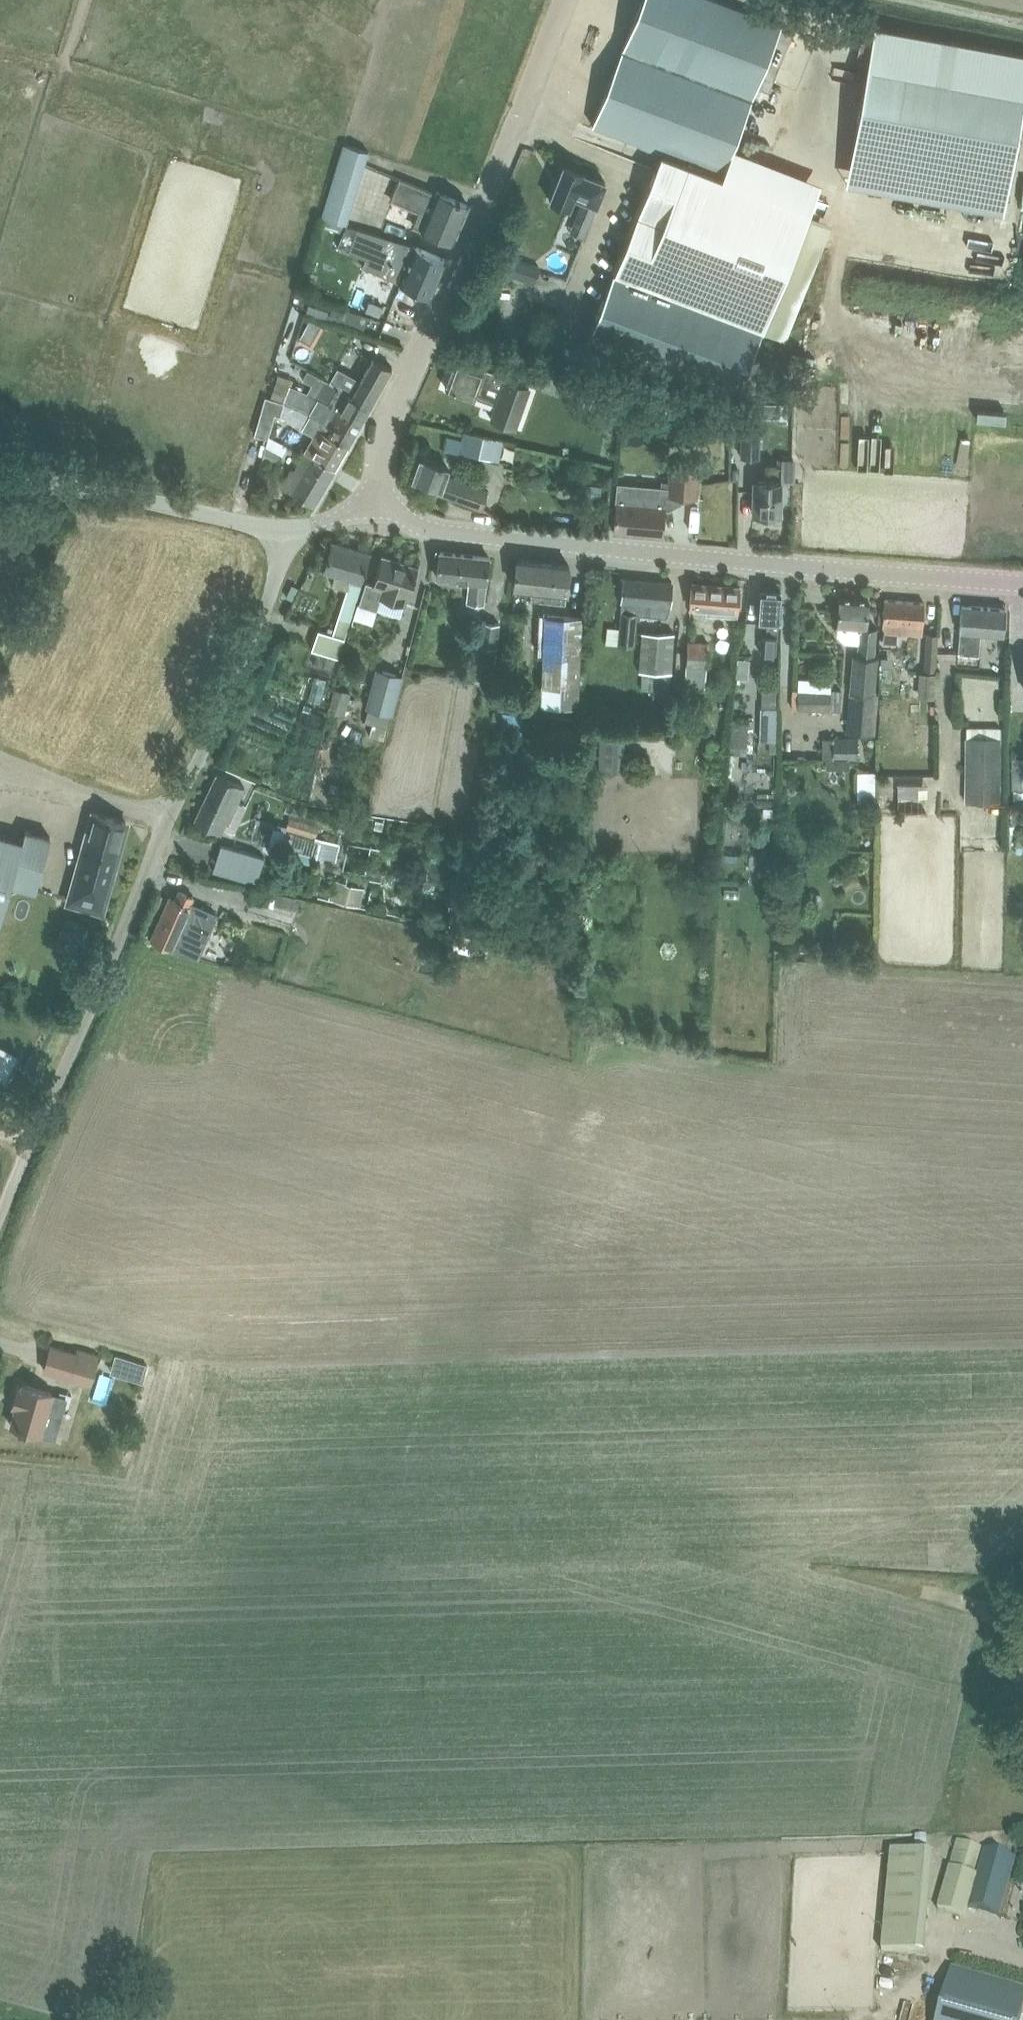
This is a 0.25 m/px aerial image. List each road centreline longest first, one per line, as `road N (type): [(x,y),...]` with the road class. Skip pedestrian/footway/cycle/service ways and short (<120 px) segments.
road 1 (unclassified): [(0,1230),(303,530)]
road 2 (unclassified): [(384,515),(811,571),(1022,585)]
road 3 (unclassified): [(384,515),(377,444),(564,0)]
road 4 (unclassified): [(0,471),(303,530)]

